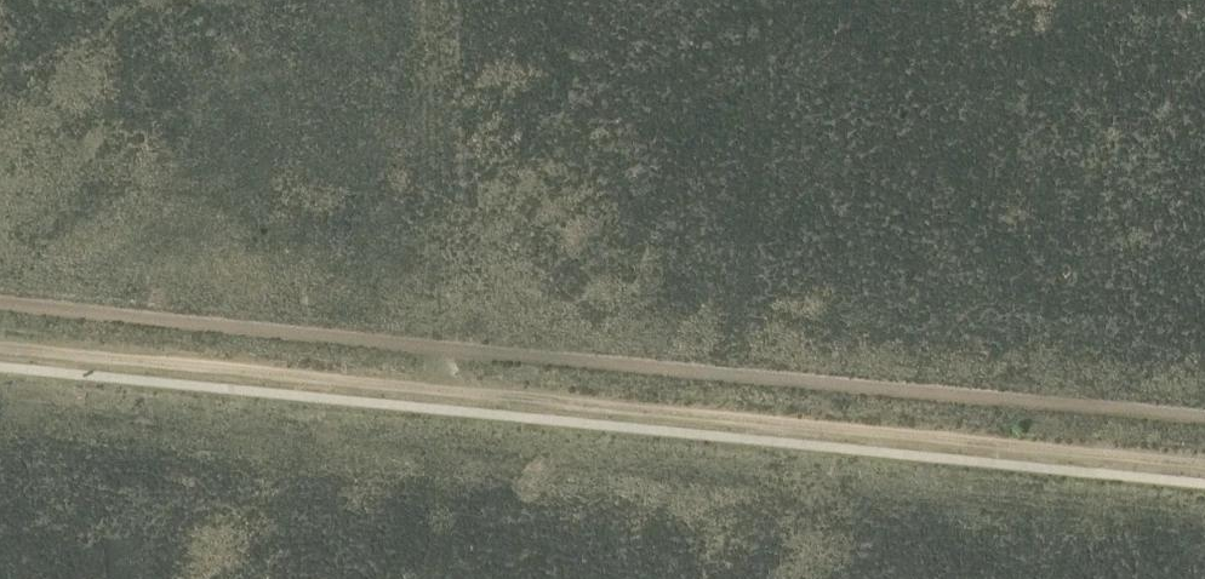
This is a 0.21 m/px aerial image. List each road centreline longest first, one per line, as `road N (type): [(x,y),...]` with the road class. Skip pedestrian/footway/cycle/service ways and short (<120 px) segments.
road 1 (track): [(0,350),(1204,468)]

